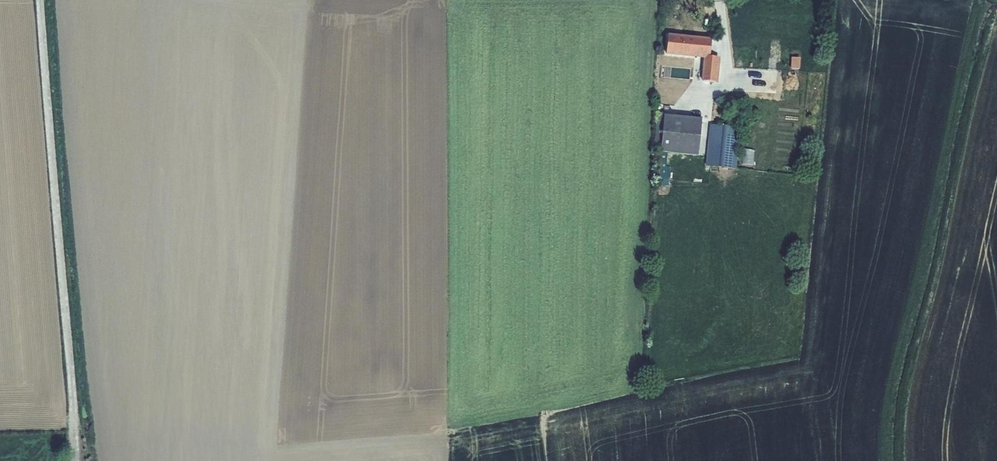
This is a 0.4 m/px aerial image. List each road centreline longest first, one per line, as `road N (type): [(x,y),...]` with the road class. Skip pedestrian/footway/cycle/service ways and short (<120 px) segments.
road 1 (track): [(40,0),(74,460)]

